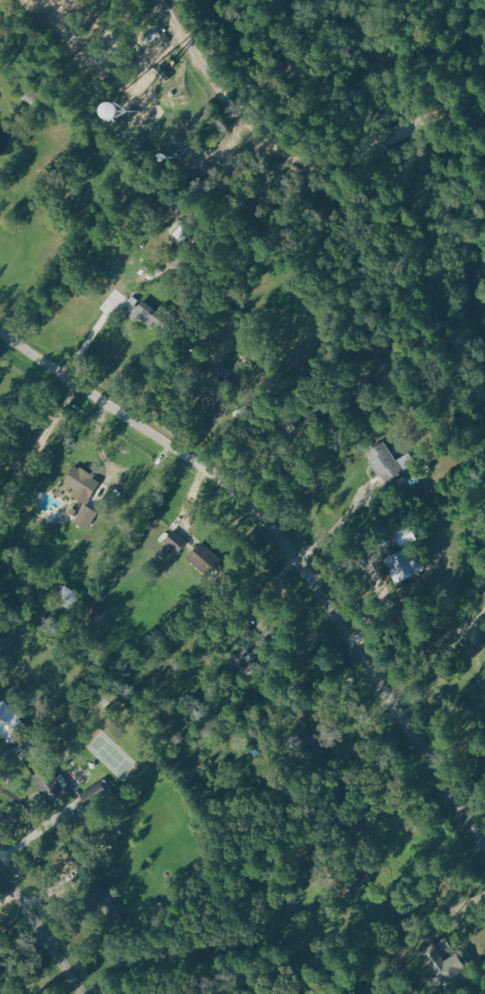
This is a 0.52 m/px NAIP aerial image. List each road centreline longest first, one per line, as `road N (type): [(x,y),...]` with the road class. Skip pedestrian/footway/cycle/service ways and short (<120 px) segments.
road 1 (residential): [(484,842),(295,557),(239,492),(0,336)]
road 2 (residential): [(238,121),(153,0)]
road 3 (residential): [(0,872),(82,993)]

